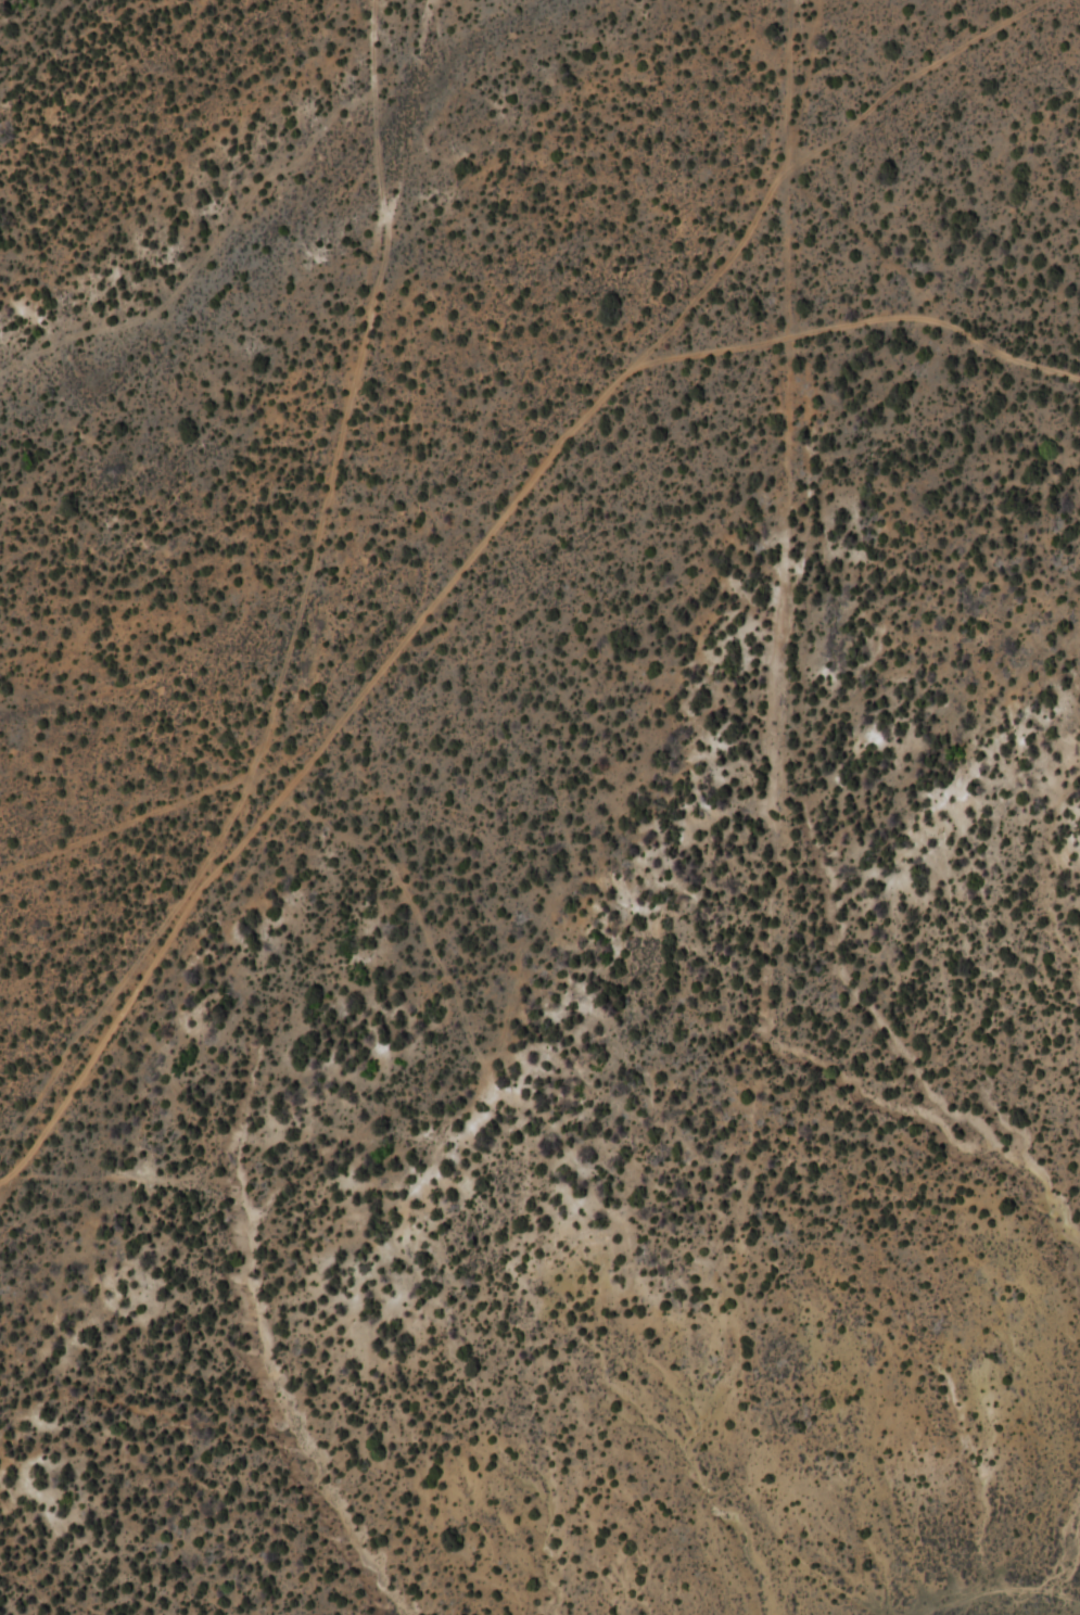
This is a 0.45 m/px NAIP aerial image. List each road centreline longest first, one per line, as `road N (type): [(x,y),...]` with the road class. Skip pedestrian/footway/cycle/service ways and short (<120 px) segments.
road 1 (track): [(0,1196),(104,1037),(250,774),(303,595),(385,238),(370,0)]
road 2 (track): [(1038,0),(899,81),(840,132),(783,167),(730,254),(558,440),(285,787),(192,888)]
road 3 (track): [(1079,379),(923,316),(632,366)]
road 4 (track): [(783,167),(946,323)]
road 5 (track): [(814,0),(783,167)]

